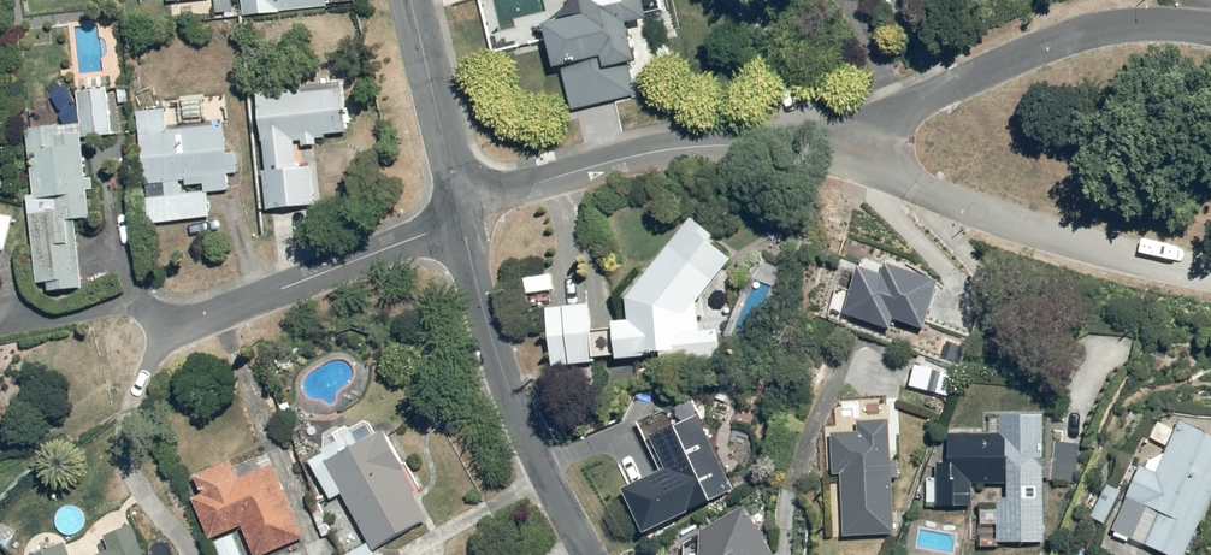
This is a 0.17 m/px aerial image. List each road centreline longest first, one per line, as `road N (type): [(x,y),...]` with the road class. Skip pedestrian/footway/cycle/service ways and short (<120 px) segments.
road 1 (residential): [(828,149),(1091,30),(1210,30)]
road 2 (residential): [(462,215),(481,200),(625,159),(747,145),(828,149)]
road 3 (residential): [(462,215),(509,390),(588,554)]
road 4 (residential): [(1210,277),(901,183)]
road 5 (residential): [(167,334),(462,215)]
road 6 (residential): [(408,0),(462,215)]

